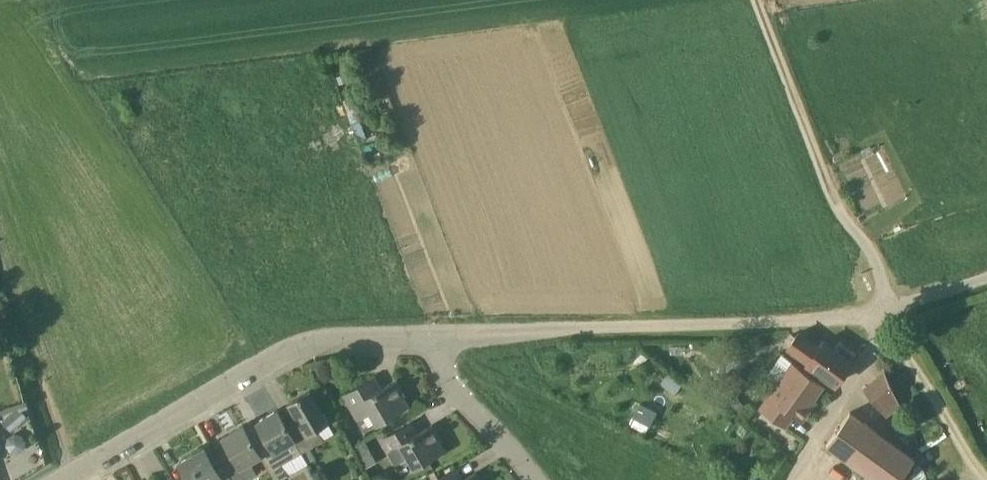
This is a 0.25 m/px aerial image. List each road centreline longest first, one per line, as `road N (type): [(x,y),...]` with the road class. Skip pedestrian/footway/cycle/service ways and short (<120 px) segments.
road 1 (residential): [(434,339),(879,319)]
road 2 (residential): [(70,479),(286,351),(335,336),(434,339)]
road 3 (track): [(879,319),(756,0)]
road 4 (residential): [(789,479),(863,373),(879,319)]
road 5 (residential): [(536,479),(447,381),(434,339)]

